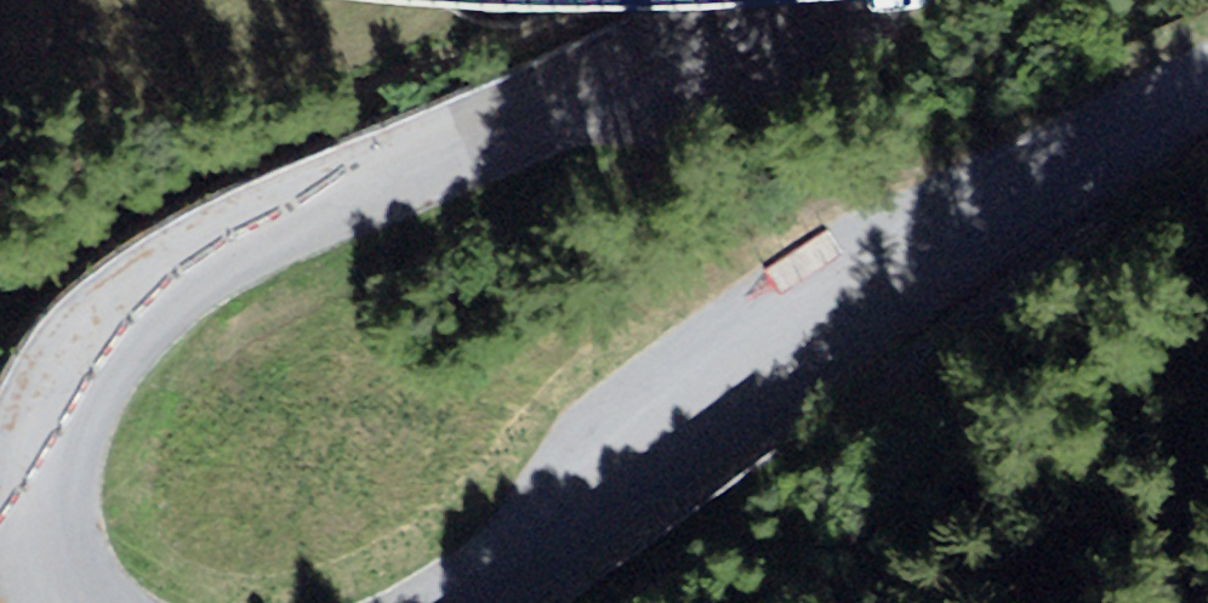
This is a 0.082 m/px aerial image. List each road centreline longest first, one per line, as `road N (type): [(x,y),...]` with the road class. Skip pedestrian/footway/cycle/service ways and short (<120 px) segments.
road 1 (unclassified): [(770,0),(619,79),(264,226),(183,270),(122,317),(60,402),(47,440),(39,522),(50,563),(75,602)]
road 2 (unclassified): [(446,602),(1207,96)]

